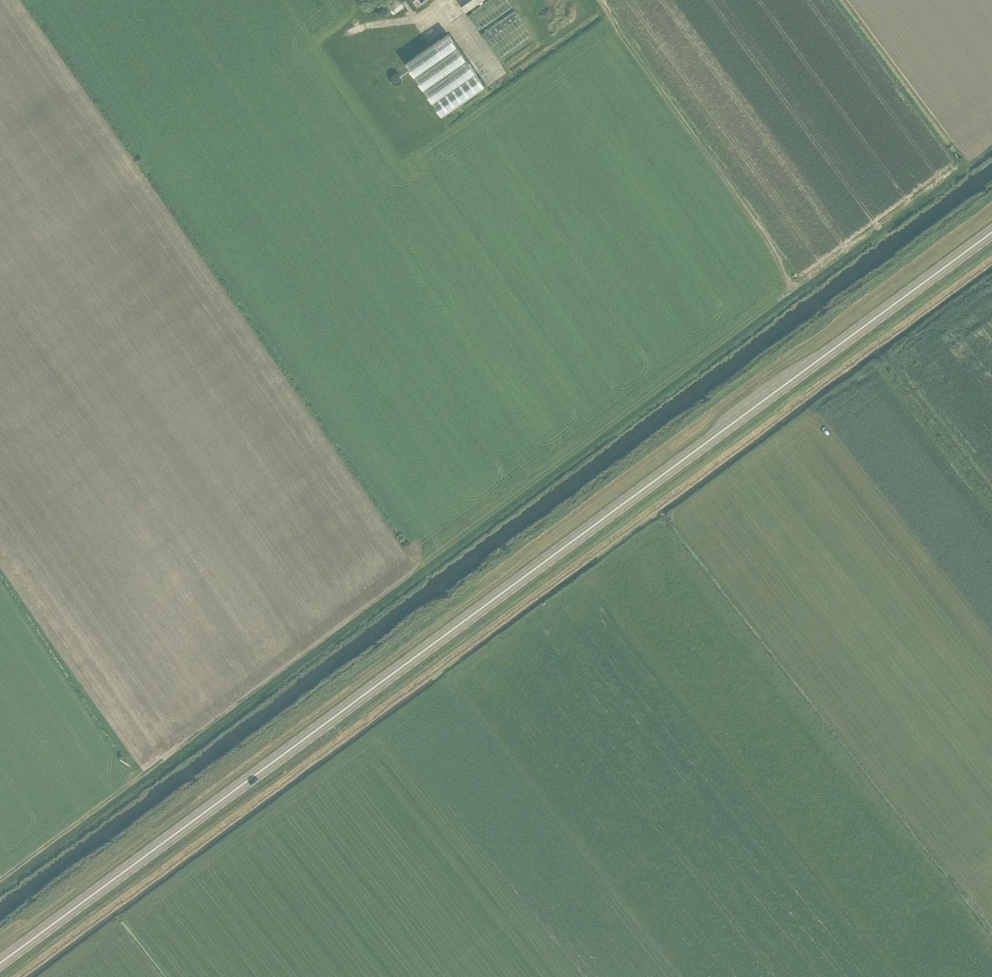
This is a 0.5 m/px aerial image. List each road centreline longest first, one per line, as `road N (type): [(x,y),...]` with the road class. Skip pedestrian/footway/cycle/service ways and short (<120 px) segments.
road 1 (primary): [(0,966),(991,237)]

